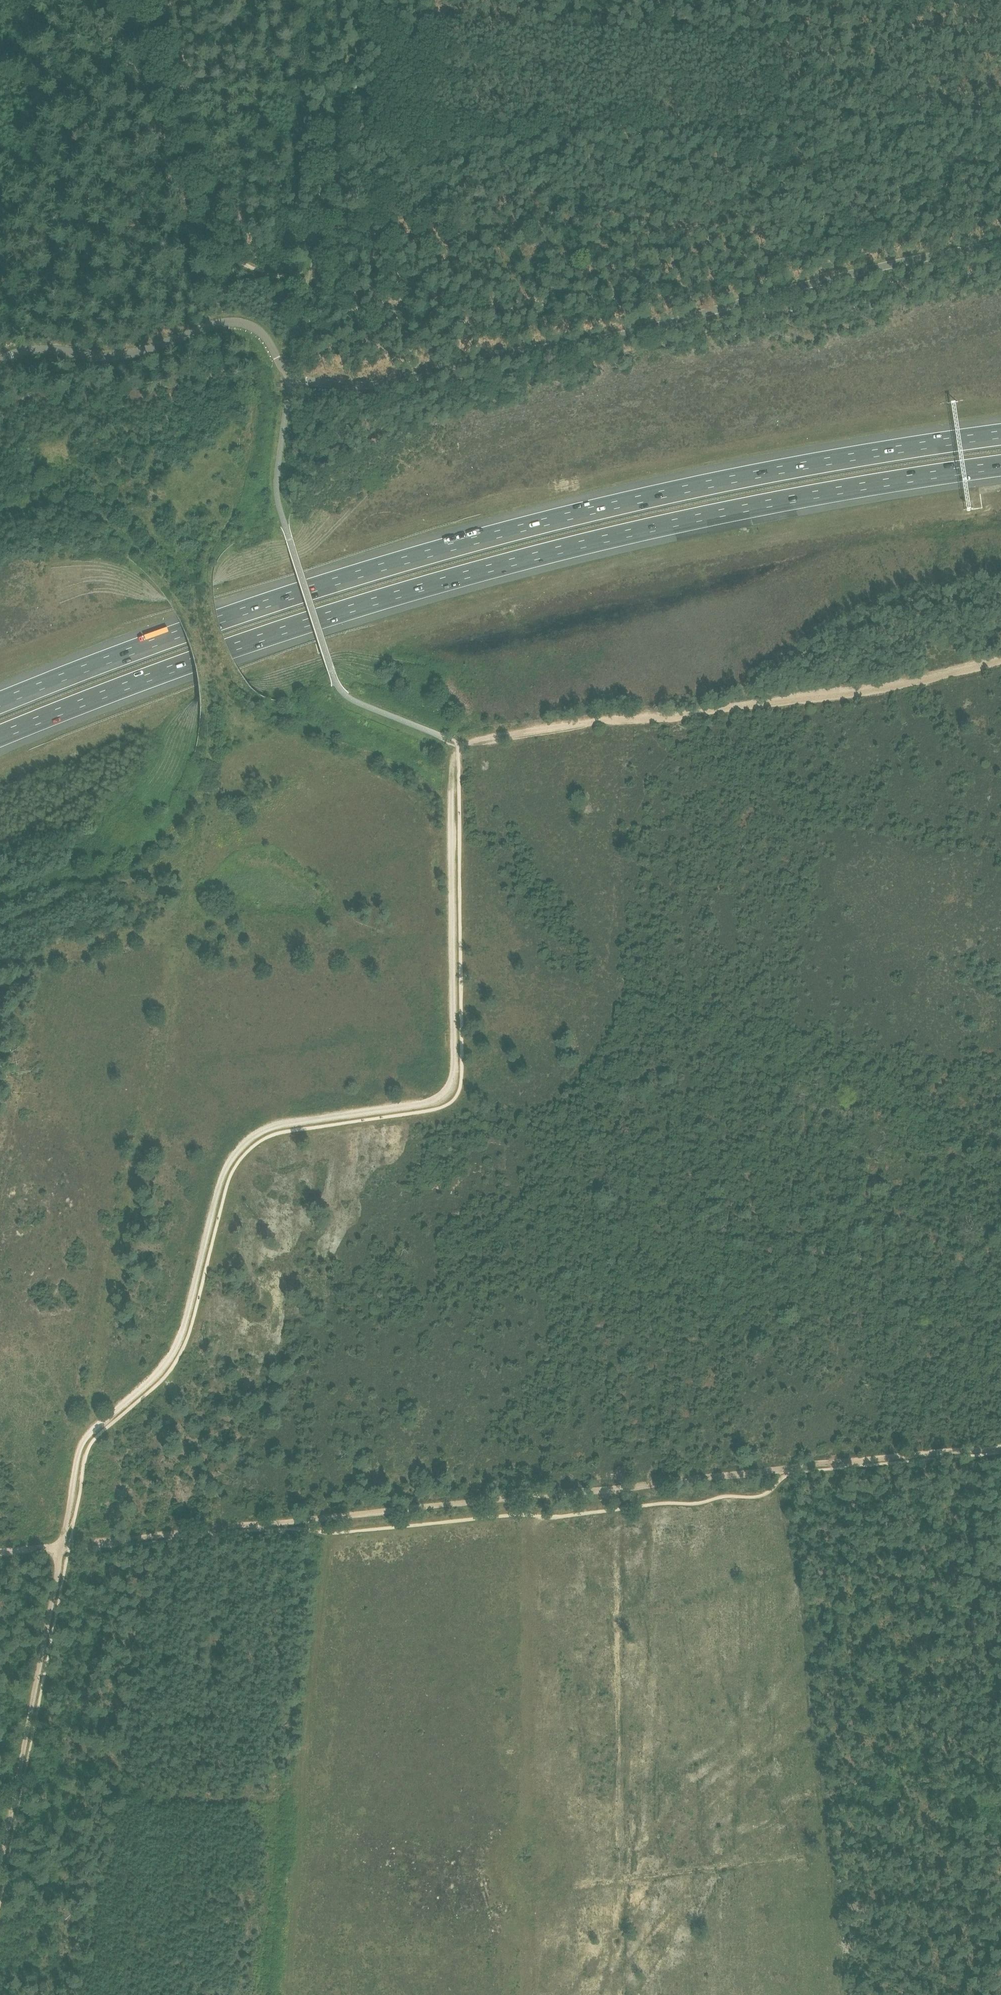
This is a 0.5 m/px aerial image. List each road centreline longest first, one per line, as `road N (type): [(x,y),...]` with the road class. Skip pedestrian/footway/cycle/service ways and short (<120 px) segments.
road 1 (unclassified): [(0,359),(49,349),(117,356),(243,323),(264,334),(291,377),(373,385),(1000,243)]
road 2 (motorway): [(0,736),(233,648),(535,556),(817,495),(1000,466)]
road 3 (motorway): [(1000,435),(711,484),(522,528),(223,618),(0,702)]
road 4 (track): [(62,1549),(82,1442),(176,1345),(235,1152),(272,1126),(422,1103),(450,1088),(457,744)]
road 5 (track): [(69,1549),(1000,1447)]
road 6 (track): [(457,744),(817,697),(1000,657)]
road 7 (track): [(0,1864),(62,1549)]
road 8 (track): [(364,0),(309,284)]

